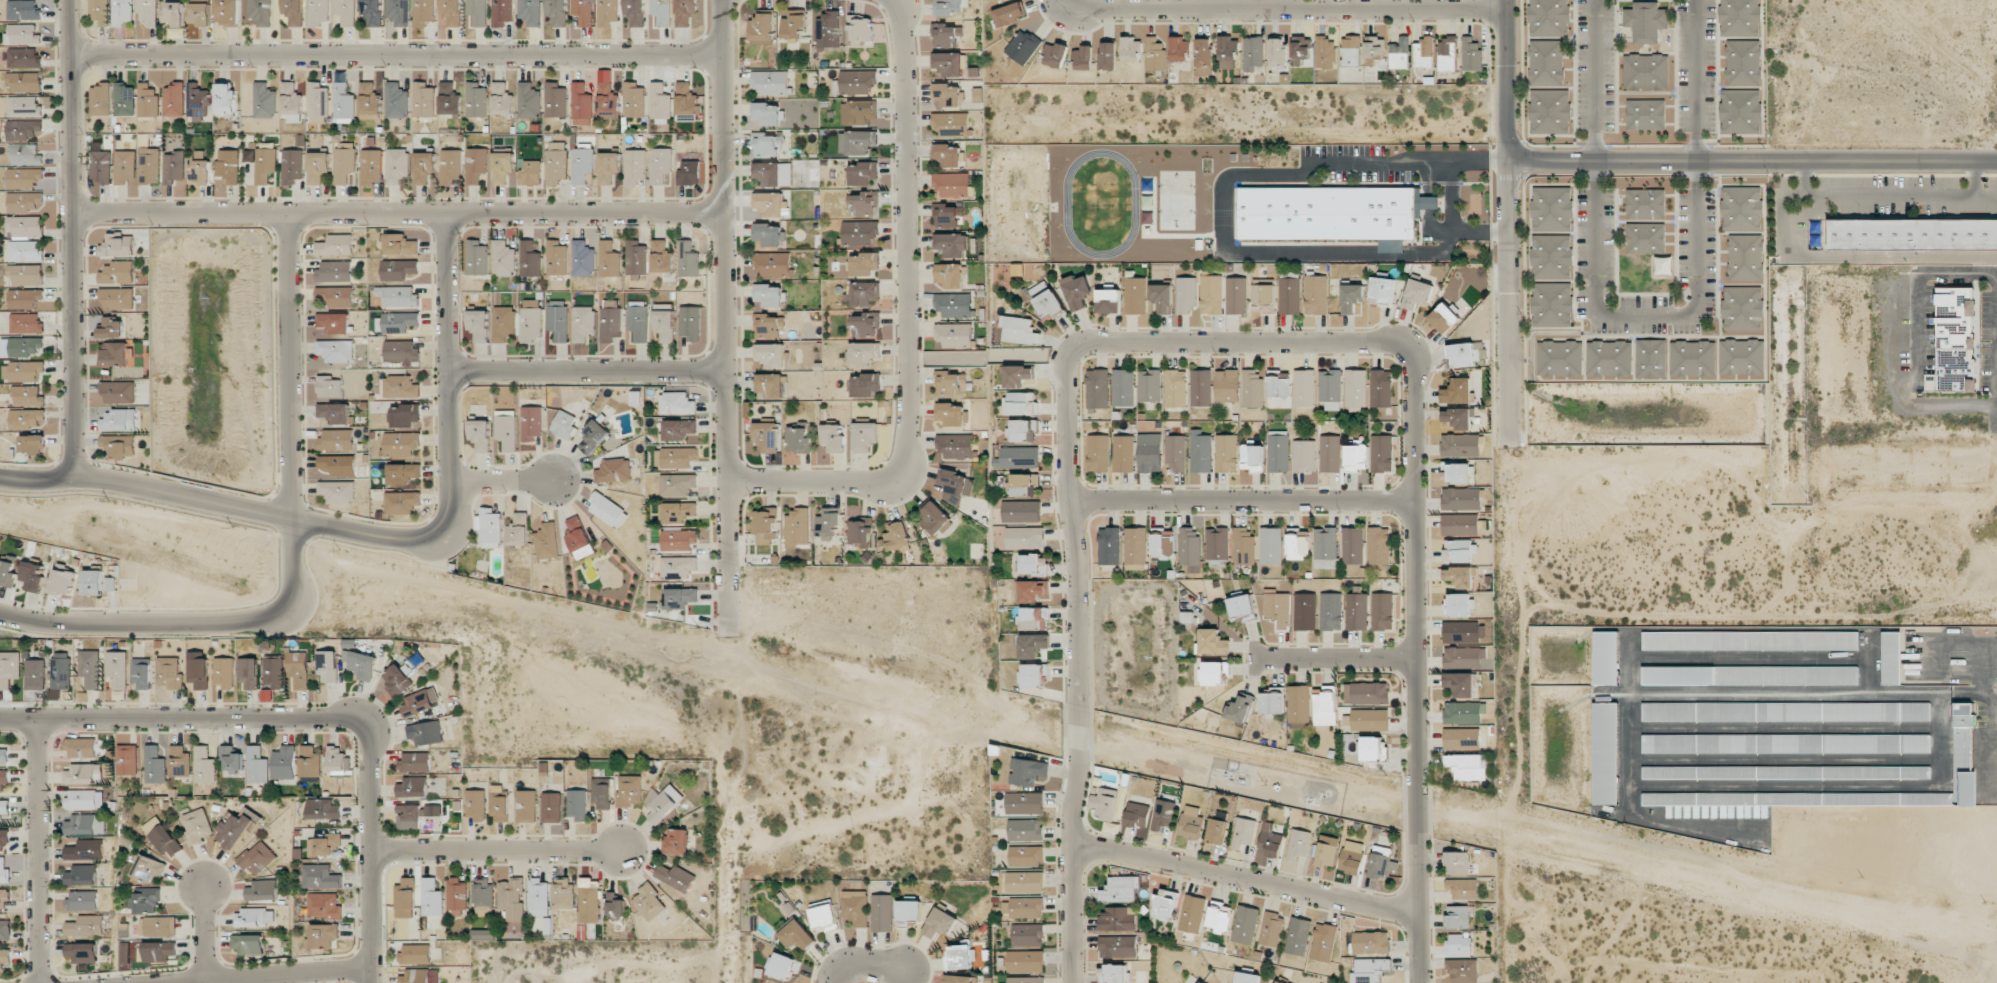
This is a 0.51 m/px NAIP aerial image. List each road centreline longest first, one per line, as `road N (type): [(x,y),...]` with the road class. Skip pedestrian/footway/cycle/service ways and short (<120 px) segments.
road 1 (track): [(397,575),(731,638),(1996,916)]
road 2 (residential): [(1076,982),(1068,346),(1412,347)]
road 3 (residential): [(0,609),(45,619),(256,619),(290,603),(294,214)]
road 4 (residential): [(726,54),(68,58)]
road 5 (residential): [(71,214),(727,212)]
road 6 (residential): [(730,484),(904,481),(899,0)]
road 7 (residential): [(725,0),(731,638)]
road 8 (residential): [(1421,982),(1412,347)]
road 9 (residential): [(1510,160),(1996,159)]
road 10 (residential): [(72,478),(69,0)]
road 11 (residential): [(1507,10),(1057,10),(1057,0)]
road 12 (residential): [(1507,0),(1512,444)]
road 13 (residential): [(0,476),(72,478),(429,539)]
road 14 (residential): [(386,722),(0,718)]
road 15 (residential): [(1075,846),(1420,921)]
road 16 (track): [(731,638),(735,982)]
road 17 (residential): [(1412,500),(1074,503)]
road 18 (residential): [(446,215),(450,478),(429,539)]
road 19 (residential): [(444,369),(729,367)]
road 20 (residential): [(46,982),(43,718)]
road 21 (residential): [(388,982),(386,722)]
road 22 (residential): [(387,860),(616,848)]
road 23 (residential): [(181,982),(388,968)]
road 24 (residential): [(1415,655),(1254,656)]

